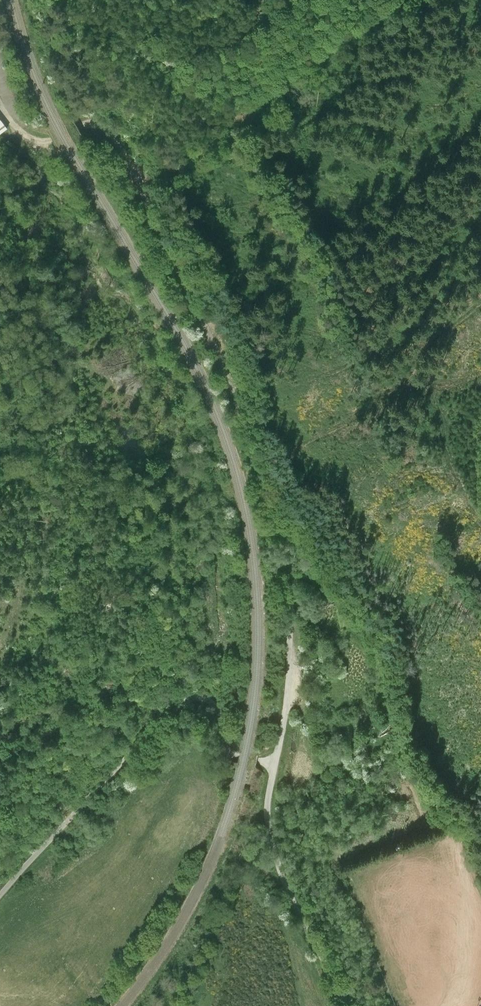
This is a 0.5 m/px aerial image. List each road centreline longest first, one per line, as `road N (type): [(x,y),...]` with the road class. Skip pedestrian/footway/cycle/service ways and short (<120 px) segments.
road 1 (track): [(0,897),(191,700),(211,702),(232,755),(274,763)]
road 2 (track): [(392,0),(296,89),(267,100),(258,116),(187,173),(139,182)]

